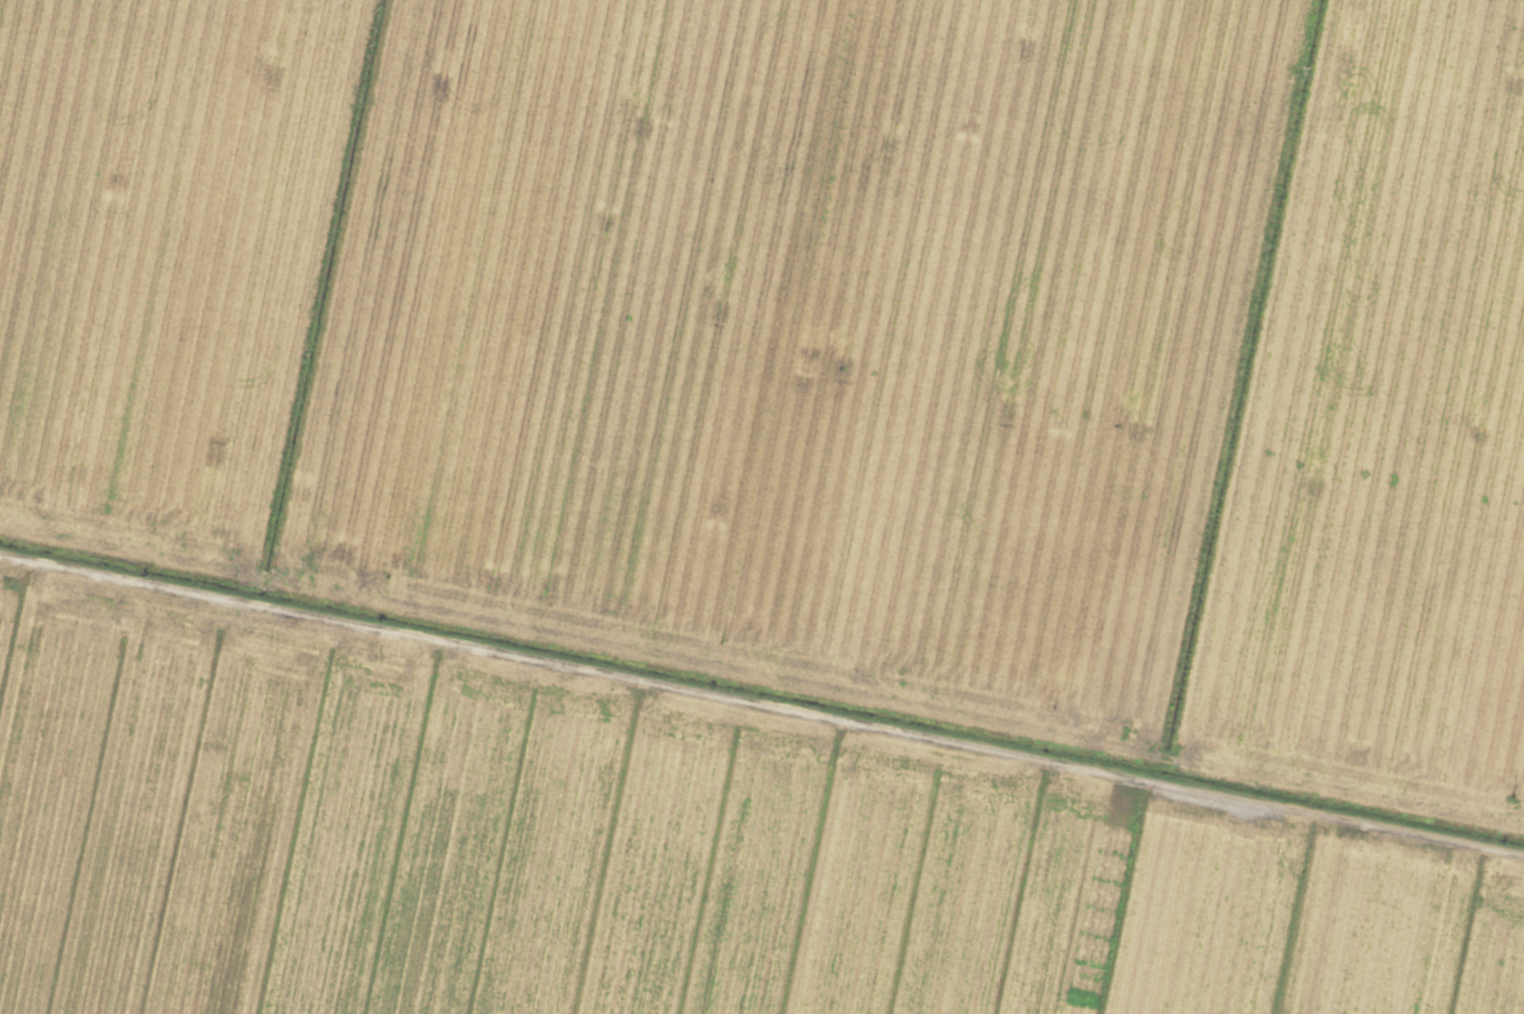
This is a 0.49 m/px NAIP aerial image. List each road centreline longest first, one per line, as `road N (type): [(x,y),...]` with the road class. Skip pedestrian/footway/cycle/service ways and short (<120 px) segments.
road 1 (track): [(1523,856),(0,556)]

